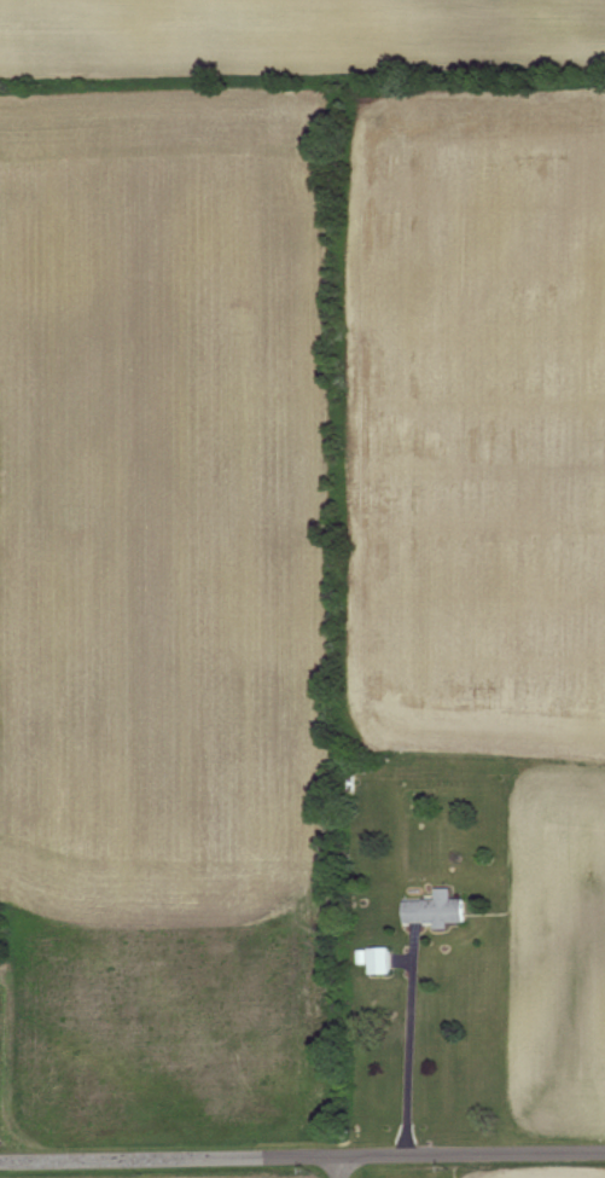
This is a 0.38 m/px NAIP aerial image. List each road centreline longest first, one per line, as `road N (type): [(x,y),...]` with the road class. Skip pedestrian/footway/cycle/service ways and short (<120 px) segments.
road 1 (tertiary): [(0,1161),(604,1152)]

